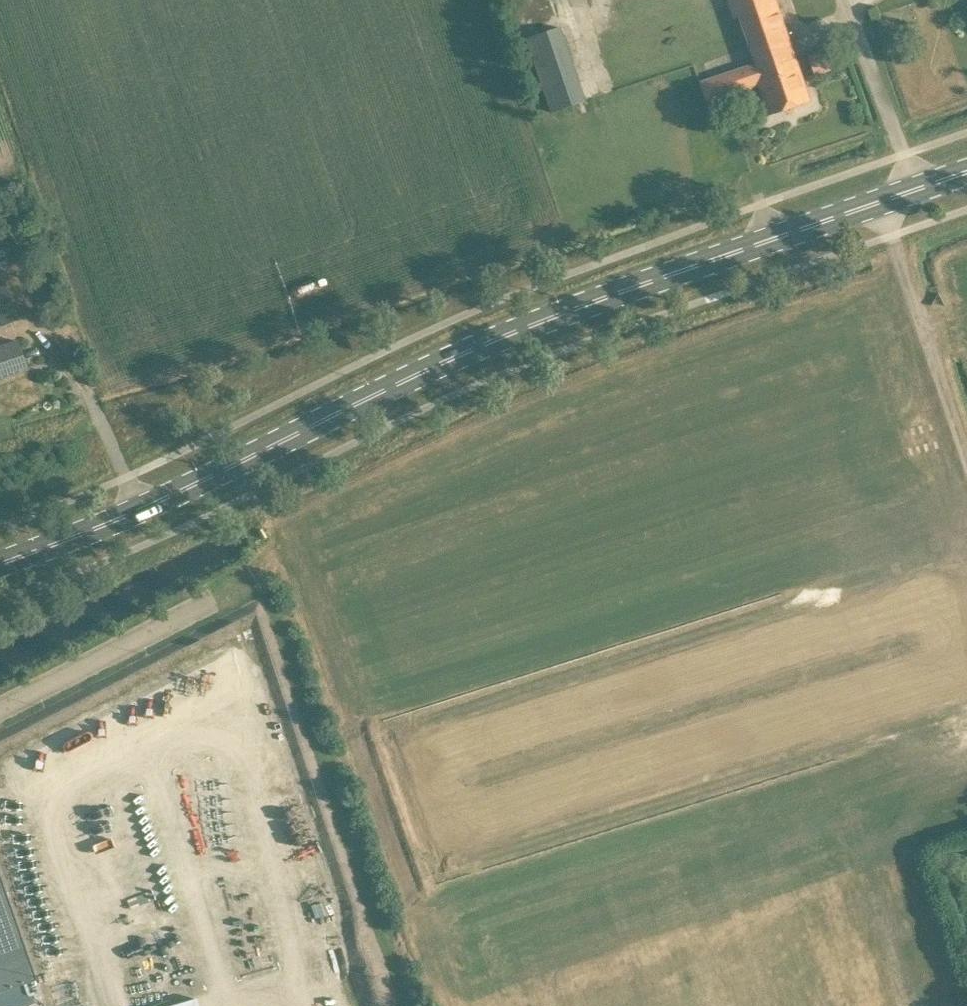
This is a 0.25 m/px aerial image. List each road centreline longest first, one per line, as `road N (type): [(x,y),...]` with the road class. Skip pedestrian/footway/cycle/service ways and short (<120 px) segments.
road 1 (primary): [(0,563),(580,304),(882,203)]
road 2 (unclassified): [(966,452),(882,203)]
road 3 (unclassified): [(0,707),(209,604)]
road 4 (unclassified): [(916,189),(847,0)]

